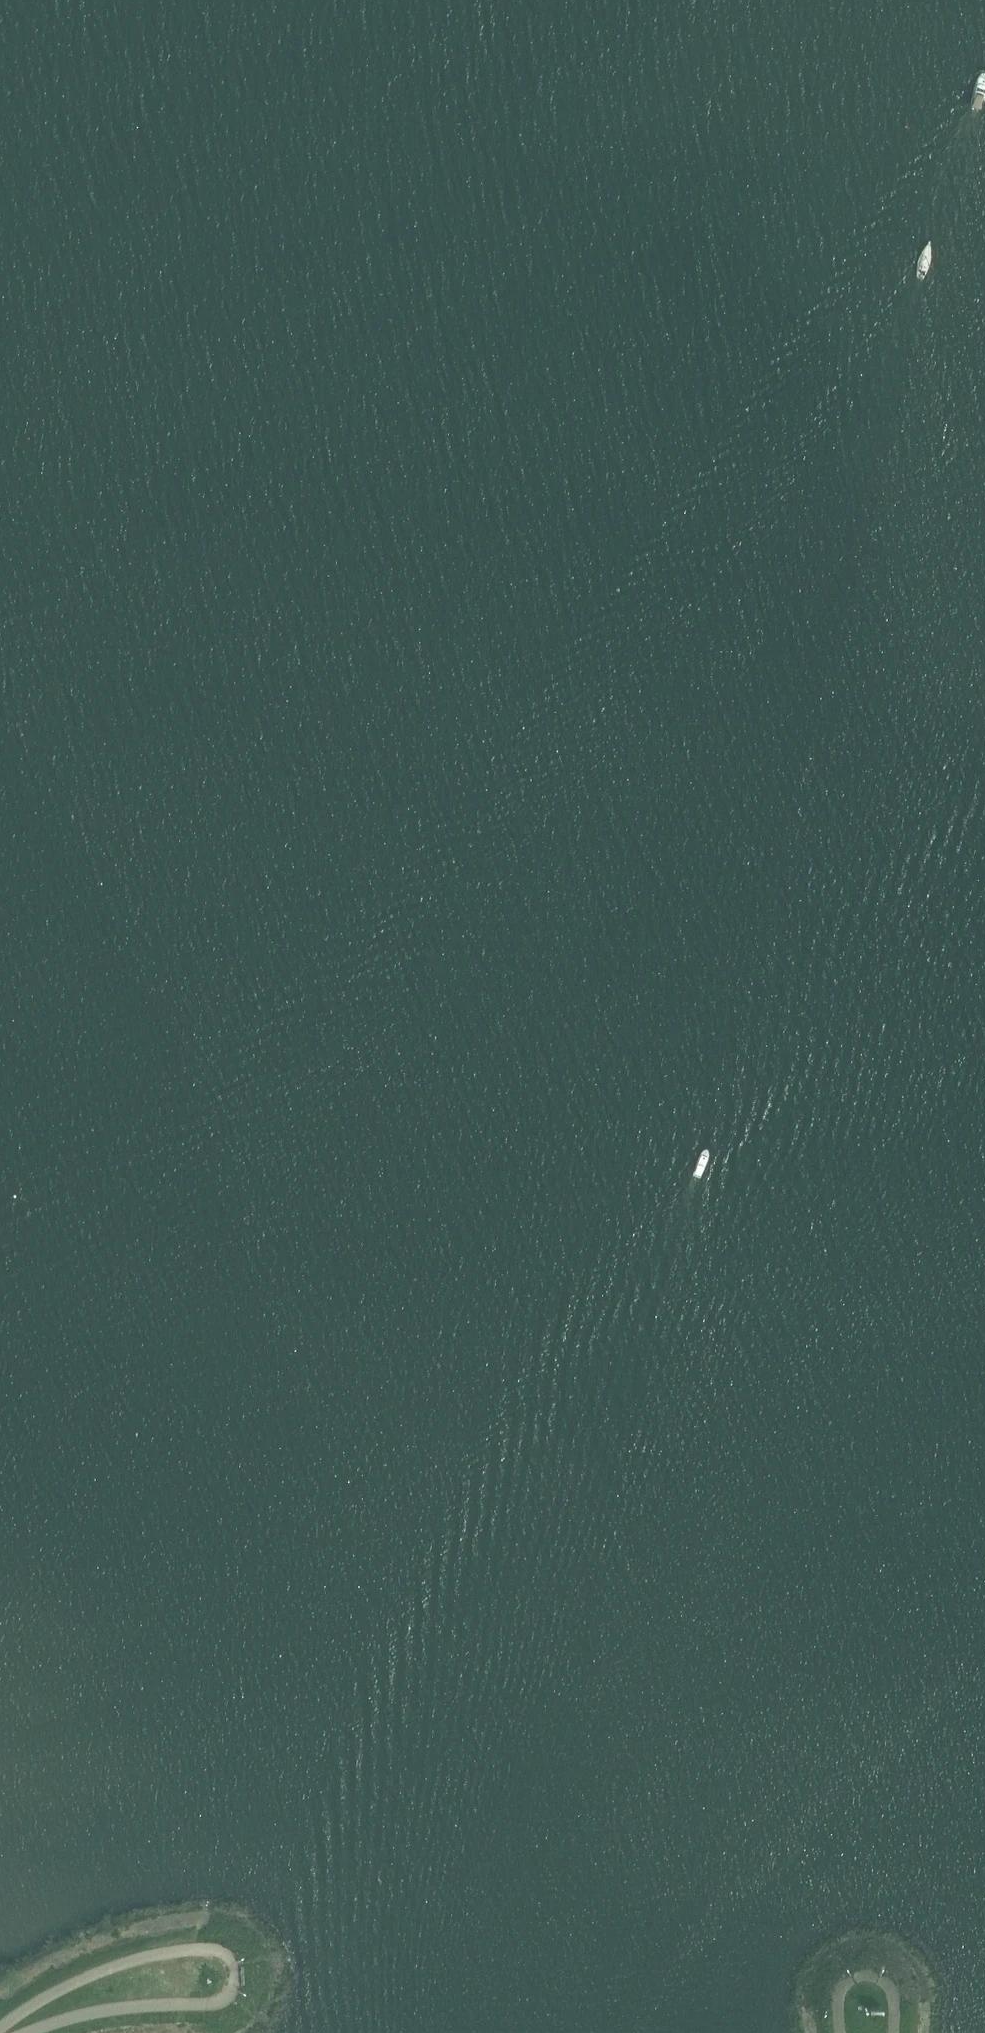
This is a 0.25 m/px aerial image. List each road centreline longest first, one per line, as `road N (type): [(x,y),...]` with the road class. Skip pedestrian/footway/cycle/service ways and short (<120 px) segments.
road 1 (unclassified): [(0,2030),(69,1986),(136,1961),(220,1949),(238,1966),(239,1992),(221,2006),(128,2008),(33,2032)]

